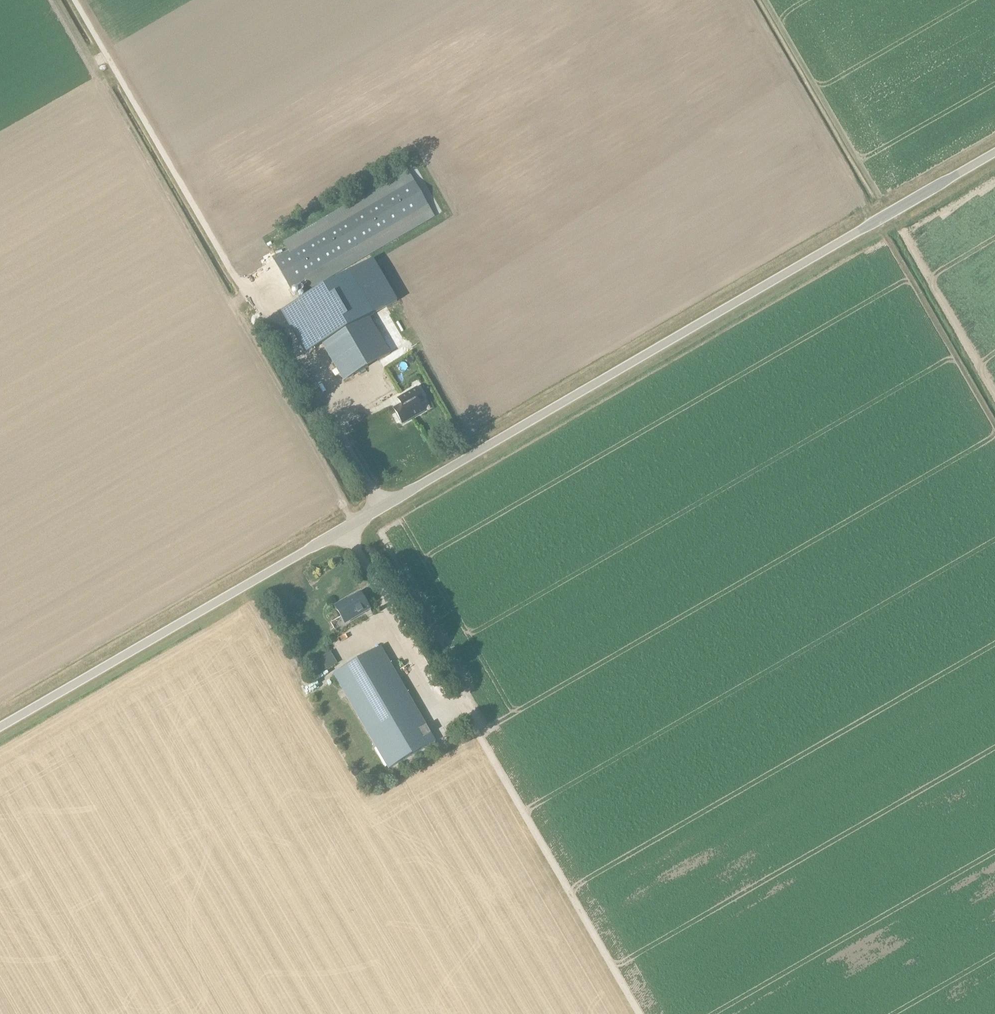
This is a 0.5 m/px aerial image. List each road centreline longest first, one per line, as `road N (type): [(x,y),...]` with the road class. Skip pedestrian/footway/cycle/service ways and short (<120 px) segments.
road 1 (unclassified): [(0,729),(994,155)]

